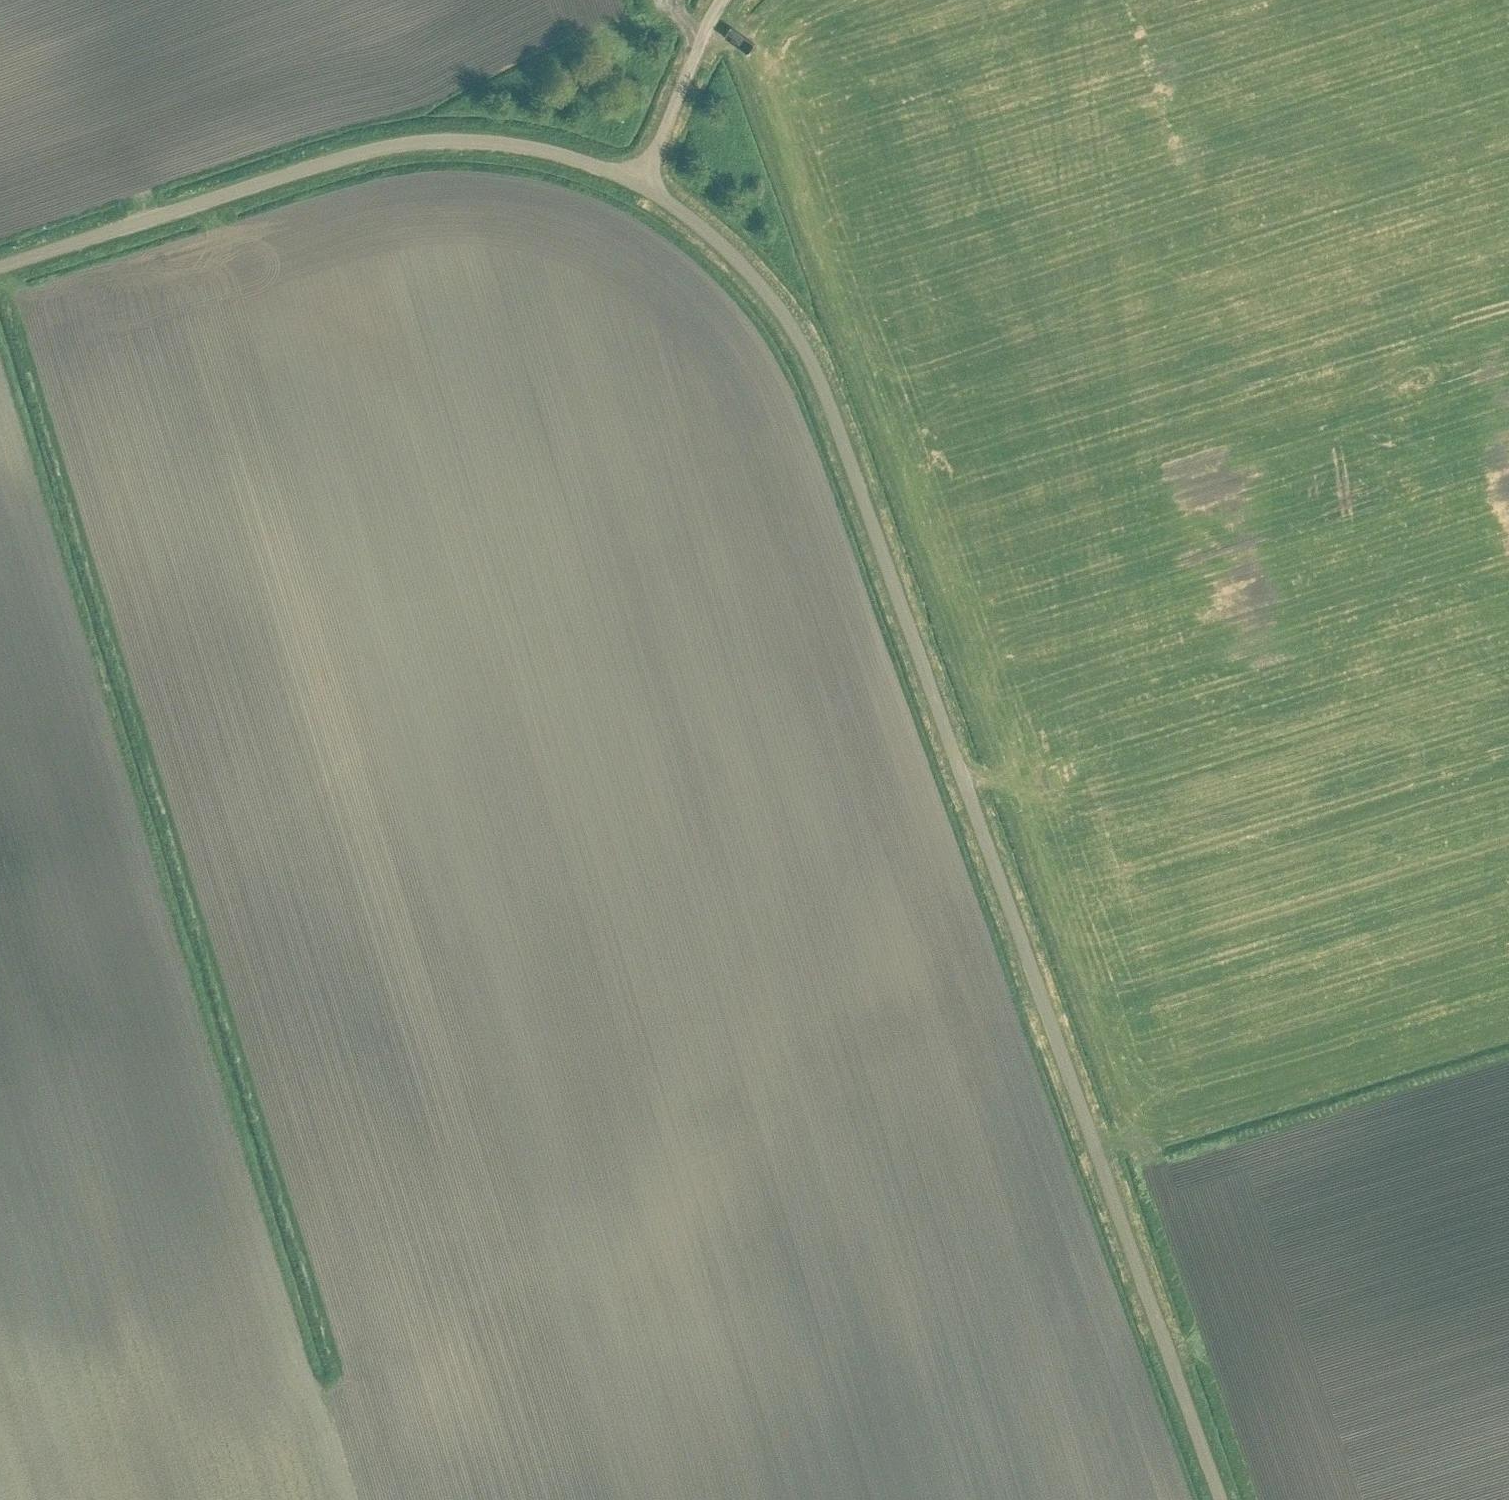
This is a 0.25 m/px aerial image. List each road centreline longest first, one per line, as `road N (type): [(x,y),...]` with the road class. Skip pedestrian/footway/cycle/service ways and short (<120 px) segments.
road 1 (unclassified): [(1219,1499),(811,361),(750,275),(643,183)]
road 2 (unclassified): [(0,265),(398,144),(507,143),(643,183)]
road 3 (unclassified): [(643,183),(715,0)]

